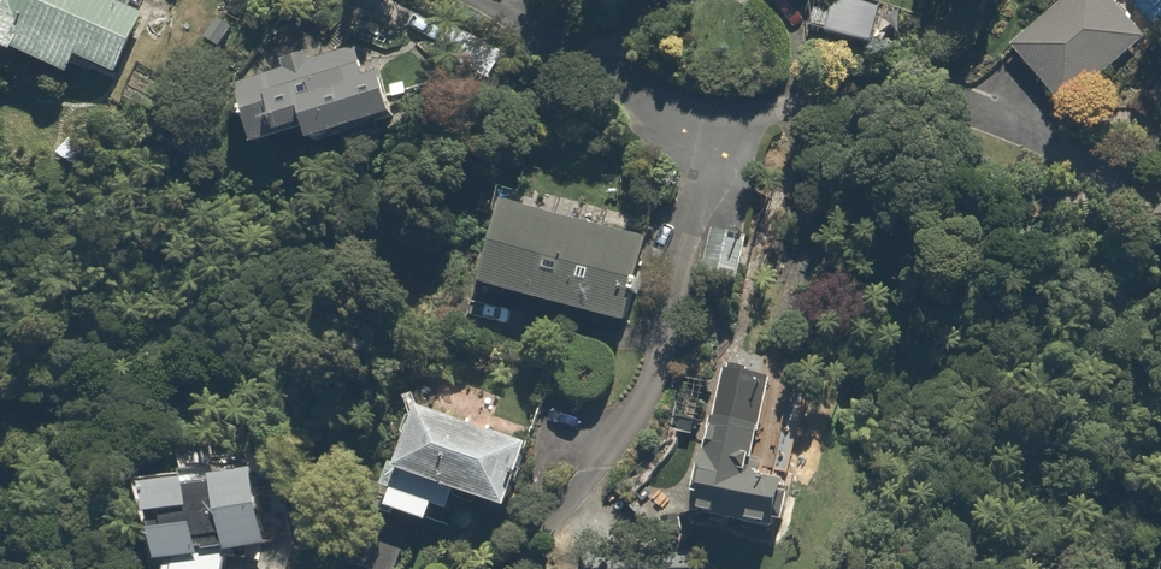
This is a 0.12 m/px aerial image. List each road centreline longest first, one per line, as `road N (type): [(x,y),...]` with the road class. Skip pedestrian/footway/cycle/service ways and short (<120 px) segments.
road 1 (residential): [(723,153),(469,0)]

